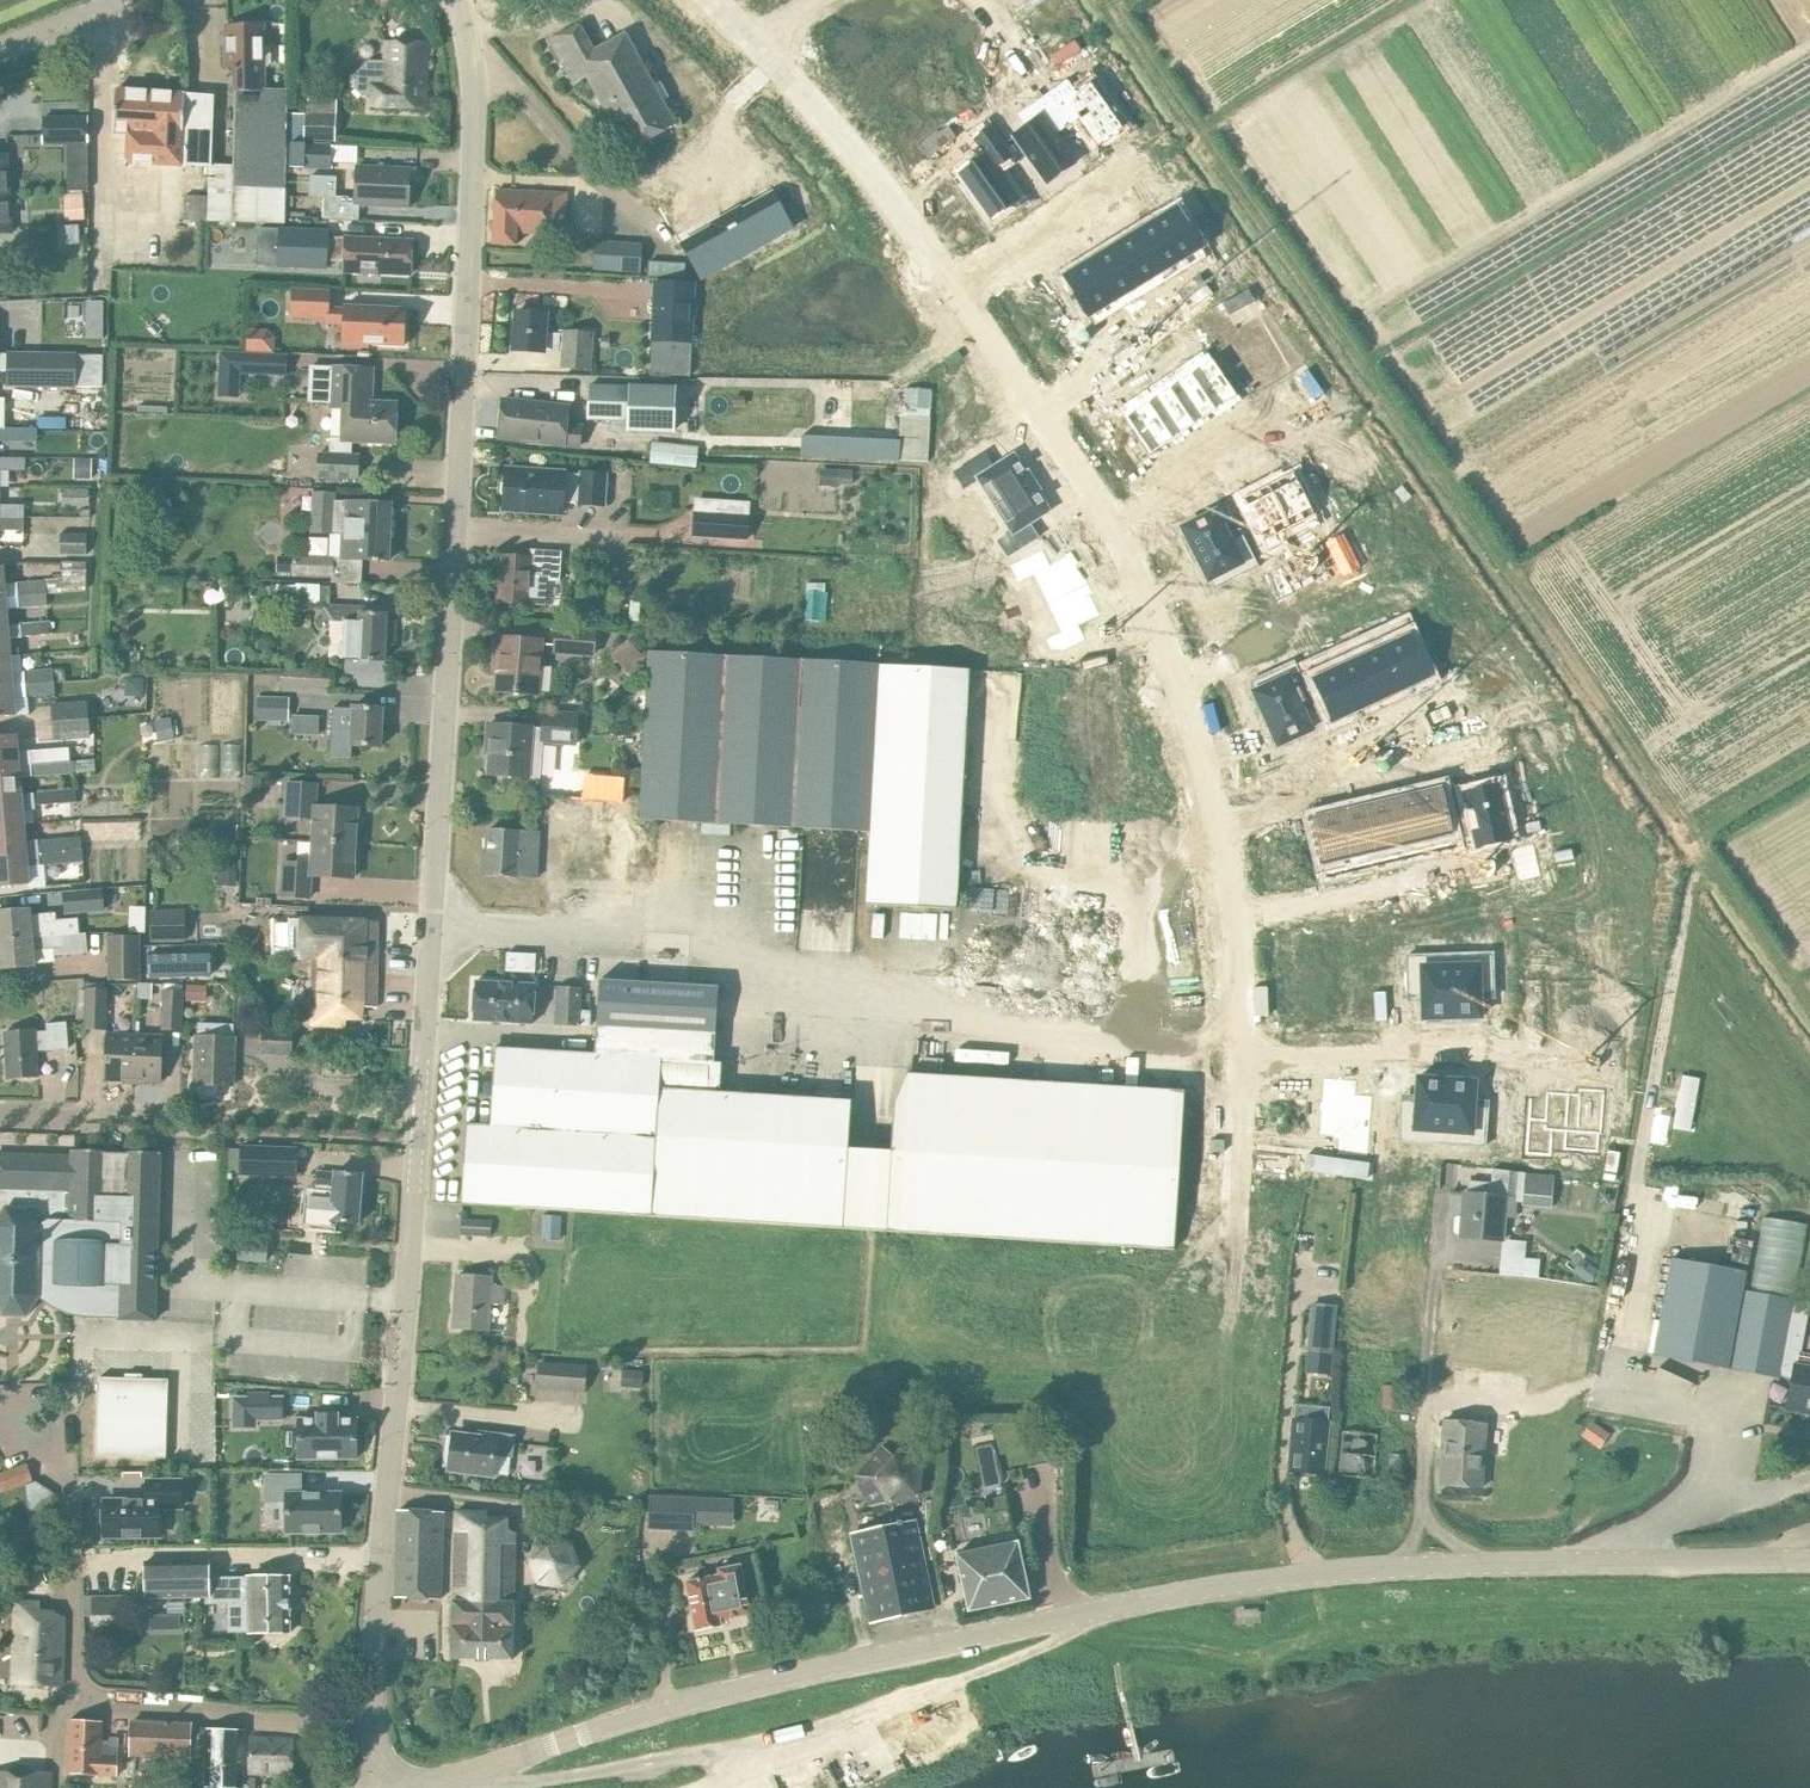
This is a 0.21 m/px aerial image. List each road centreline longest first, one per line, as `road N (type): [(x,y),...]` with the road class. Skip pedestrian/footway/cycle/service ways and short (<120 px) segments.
road 1 (tertiary): [(417,1787),(747,1685),(1191,1591),(1406,1566),(1809,1559)]
road 2 (tertiary): [(430,921),(472,70)]
road 3 (tertiary): [(373,1729),(379,1557),(430,921)]
road 4 (residential): [(734,939),(743,835),(1224,858)]
road 5 (residential): [(706,0),(840,134),(956,286)]
road 6 (residential): [(1247,1054),(1531,1046),(1533,983)]
road 7 (residential): [(1217,813),(1266,806),(1535,697)]
road 8 (residential): [(734,939),(430,921)]
road 9 (residential): [(956,286),(1124,539)]
road 10 (residential): [(373,1729),(79,1693)]
road 11 (residential): [(1124,539),(1178,671),(1217,813)]
road 12 (residential): [(79,1693),(62,1419)]
road 13 (unclassified): [(667,232),(562,145),(495,73),(472,70)]
road 14 (residential): [(1124,539),(1333,416)]
road 15 (residential): [(956,286),(1148,153)]
road 16 (residential): [(1224,858),(1247,1054)]
road 17 (residential): [(1247,1054),(1235,1241)]
road 18 (residential): [(0,1116),(185,1114)]
road 19 (unclassified): [(0,51),(130,0)]

